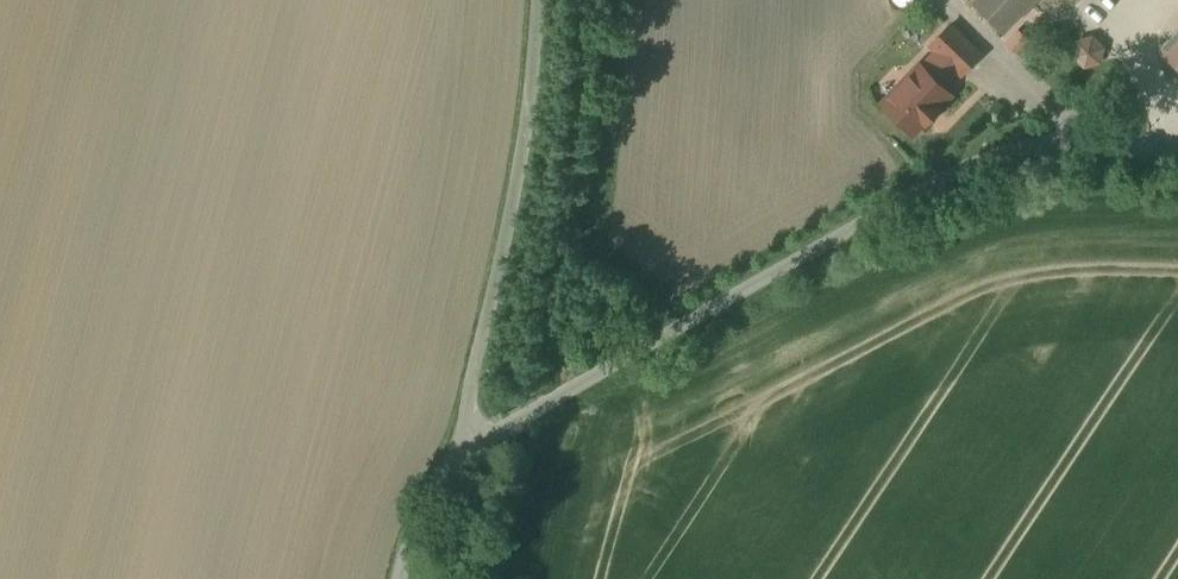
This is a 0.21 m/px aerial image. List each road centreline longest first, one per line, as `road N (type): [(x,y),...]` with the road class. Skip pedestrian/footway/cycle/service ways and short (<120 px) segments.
road 1 (unclassified): [(473,448),(963,175),(1059,151),(1177,147)]
road 2 (unclassified): [(473,448),(476,364),(515,188),(537,0)]
road 3 (unclassified): [(408,578),(431,509),(473,448)]

